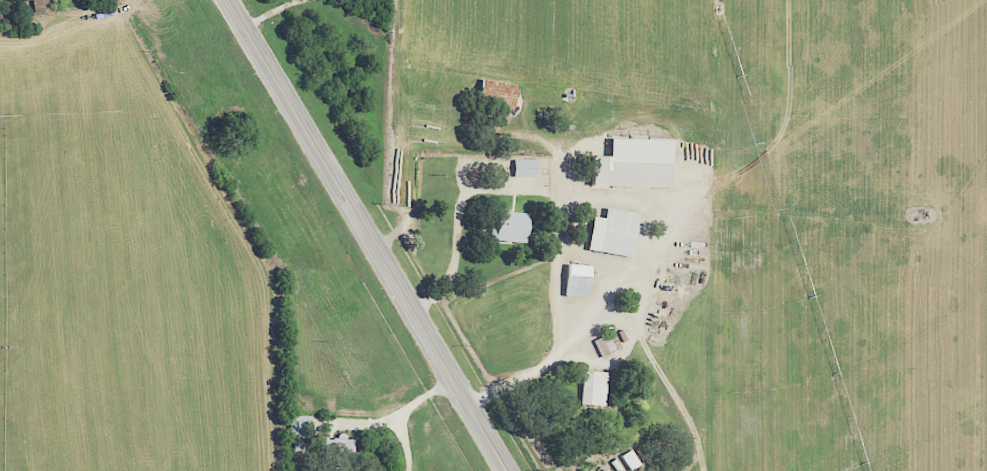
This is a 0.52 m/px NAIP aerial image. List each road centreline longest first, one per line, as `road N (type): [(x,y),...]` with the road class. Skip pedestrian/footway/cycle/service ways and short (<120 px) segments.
road 1 (trunk): [(505,470),(227,0)]

